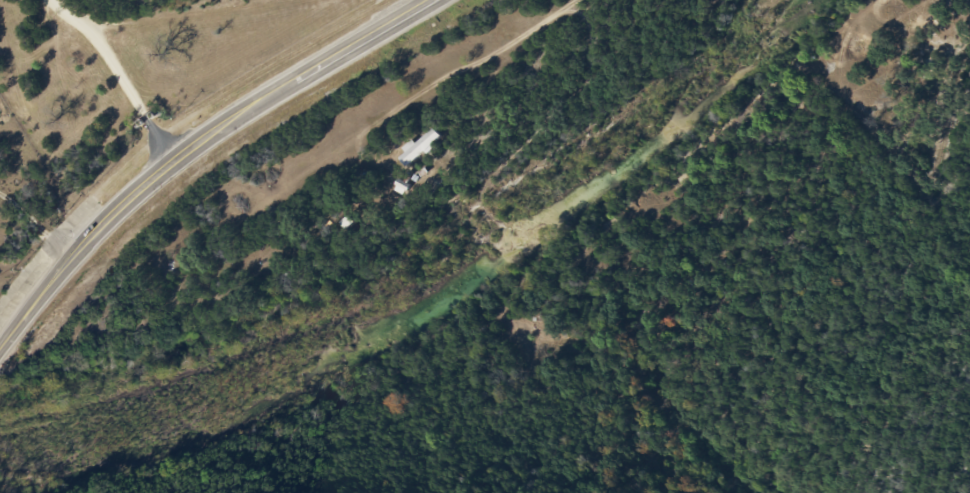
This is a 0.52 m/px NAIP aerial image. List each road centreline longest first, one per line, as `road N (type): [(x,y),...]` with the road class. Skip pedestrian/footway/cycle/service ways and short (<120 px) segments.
road 1 (secondary): [(0,348),(56,277),(172,165),(432,0)]
road 2 (track): [(172,165),(92,34),(53,0)]

